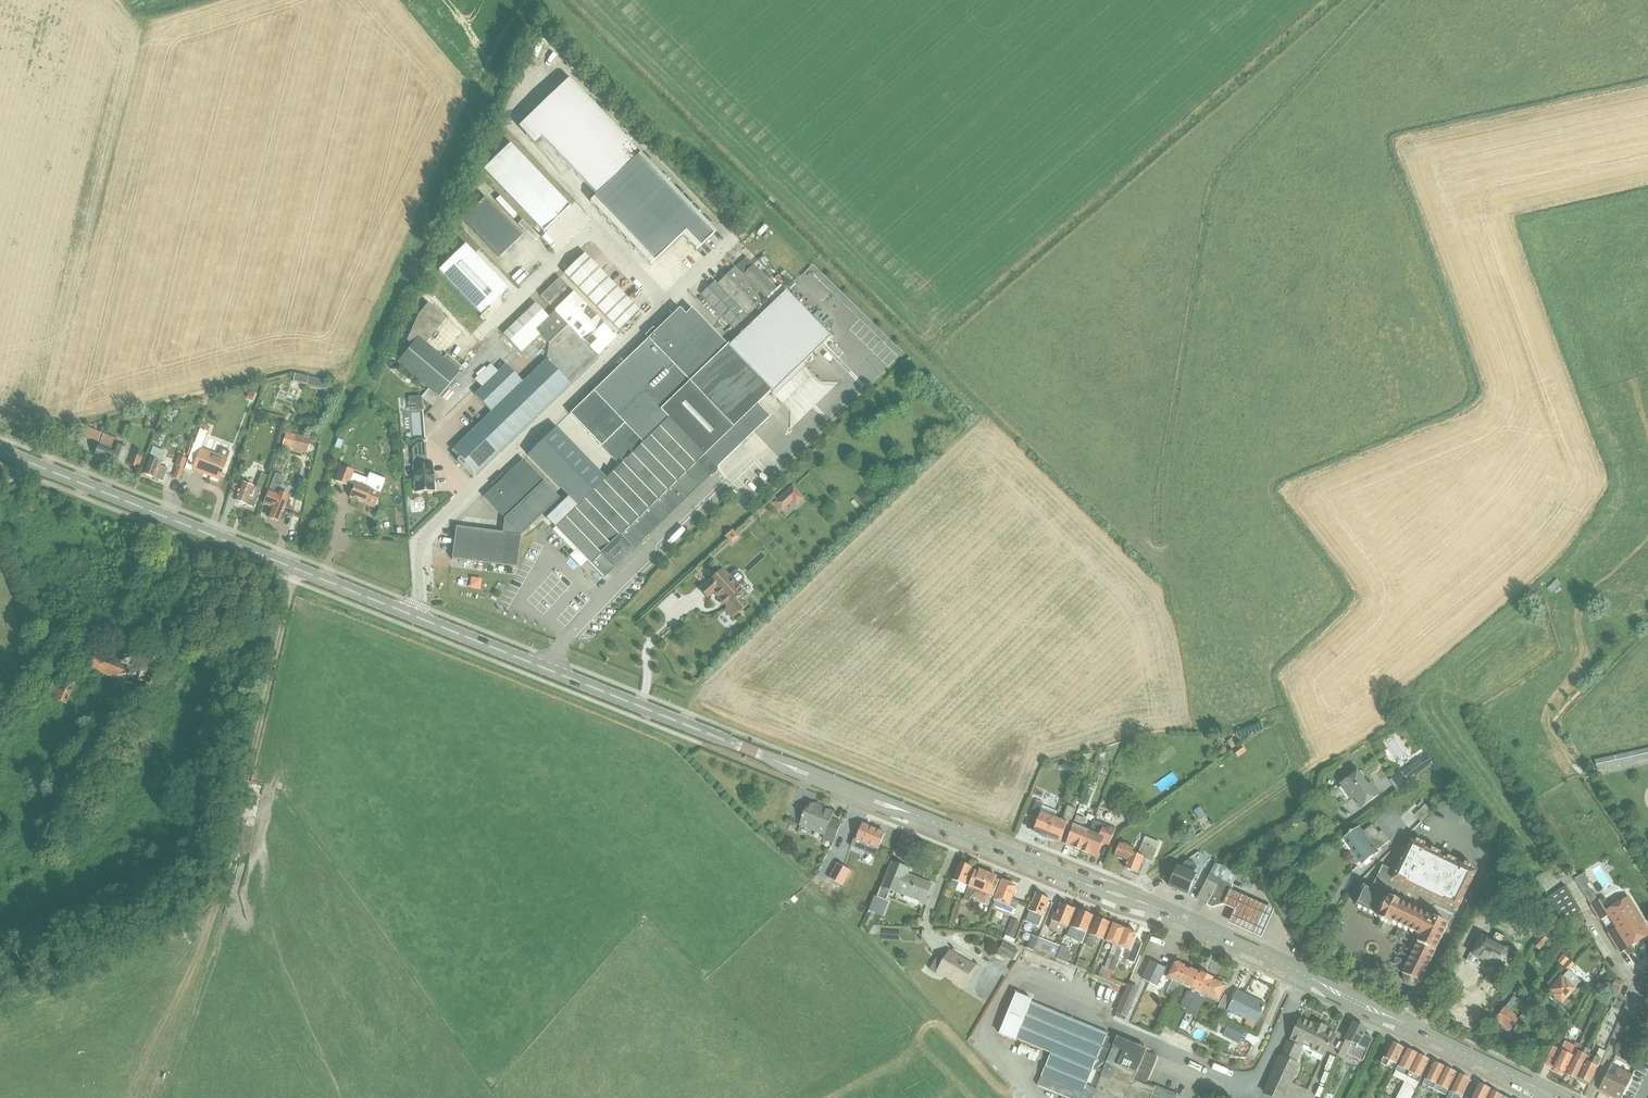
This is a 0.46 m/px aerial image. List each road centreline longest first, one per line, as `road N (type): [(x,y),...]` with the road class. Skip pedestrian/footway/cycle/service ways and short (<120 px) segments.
road 1 (secondary): [(413,615),(0,451)]
road 2 (secondary): [(1535,1086),(1138,900)]
road 3 (unclassified): [(413,615),(428,535),(663,305)]
road 4 (secondary): [(783,764),(413,615)]
road 5 (track): [(294,568),(220,895)]
road 6 (unclassified): [(477,337),(582,236),(597,235),(663,305)]
road 7 (secondary): [(1093,887),(903,811)]
road 8 (secondary): [(783,764),(882,810),(903,811)]
road 9 (secondary): [(903,811),(783,764)]

